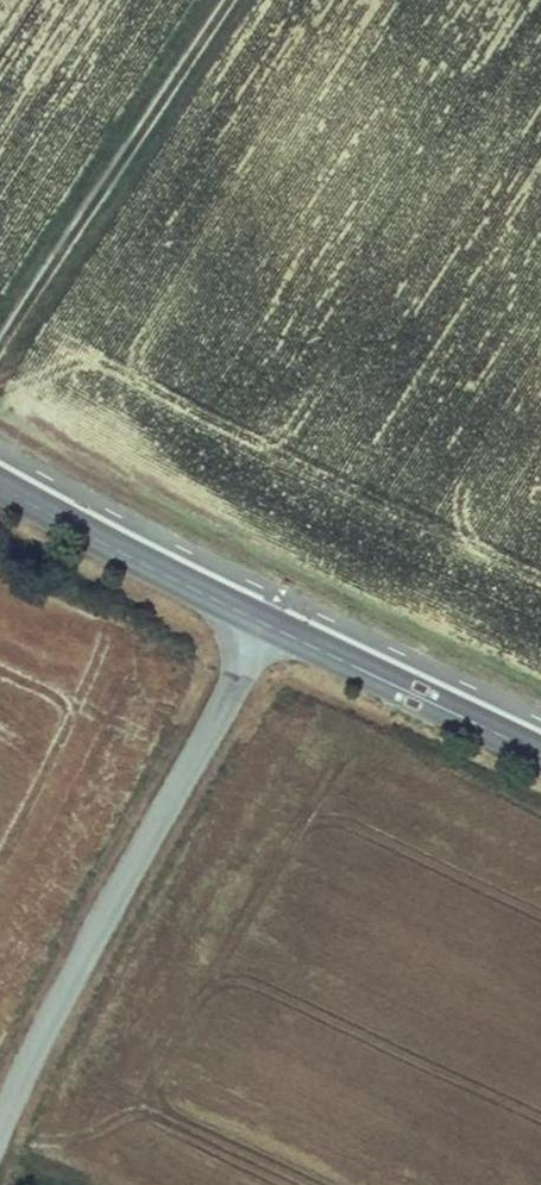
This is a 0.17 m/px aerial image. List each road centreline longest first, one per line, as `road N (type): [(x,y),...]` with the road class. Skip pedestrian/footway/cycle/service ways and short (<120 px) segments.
road 1 (unclassified): [(0,1154),(263,637)]
road 2 (track): [(0,341),(225,0)]
road 3 (tertiary): [(540,772),(263,637)]
road 4 (tertiary): [(263,637),(0,498)]

